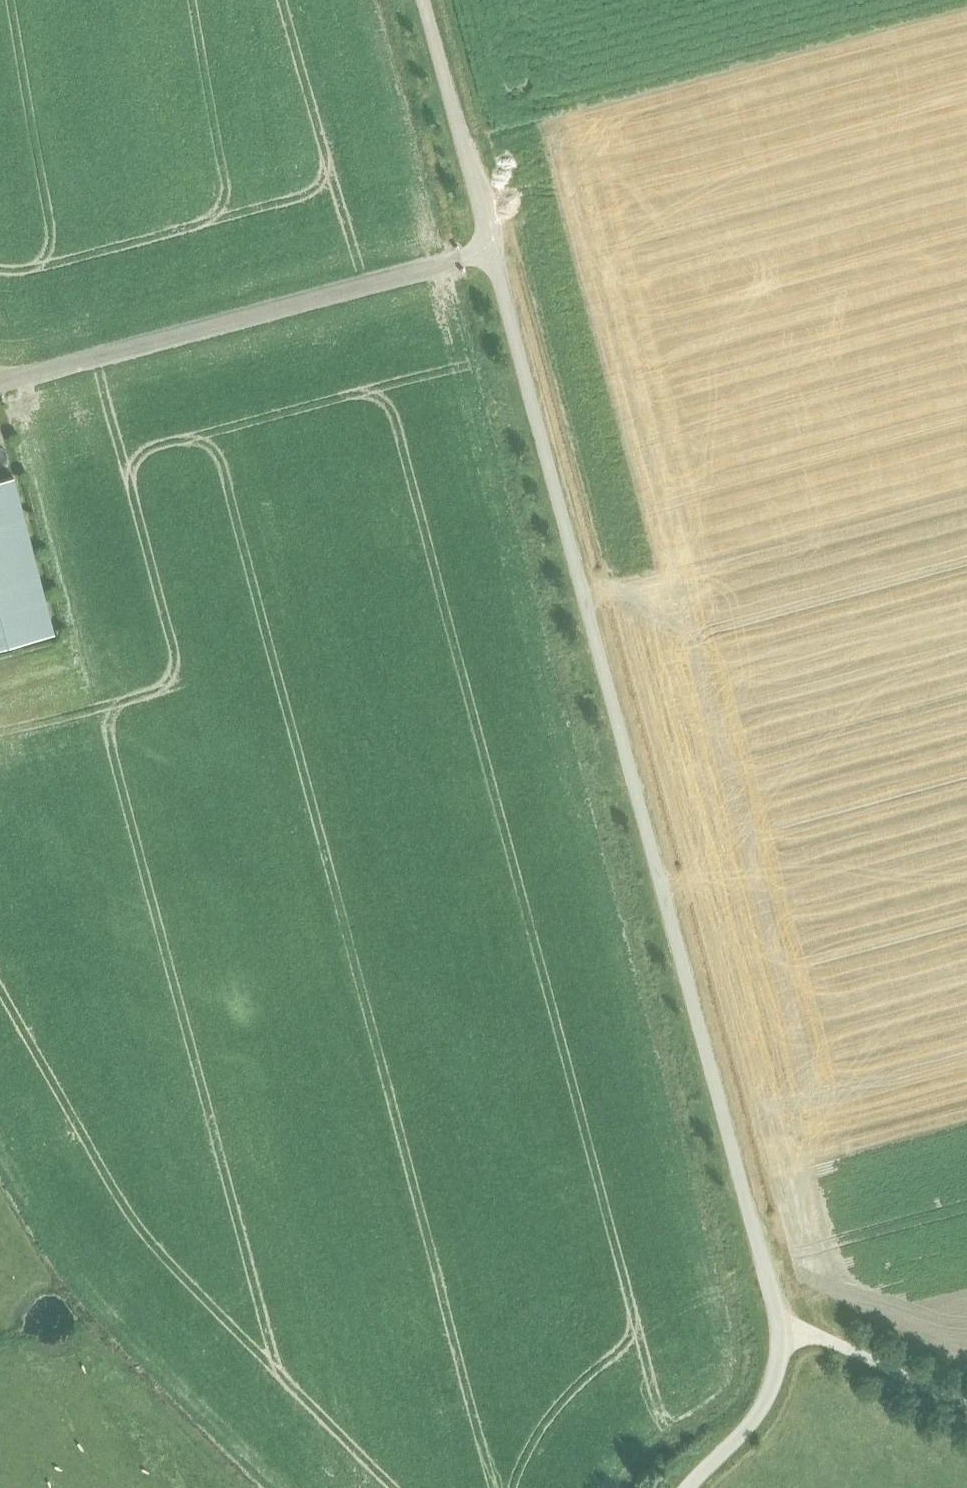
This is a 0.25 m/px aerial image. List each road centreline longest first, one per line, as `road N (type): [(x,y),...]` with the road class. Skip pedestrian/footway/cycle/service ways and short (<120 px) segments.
road 1 (unclassified): [(686,1487),(755,1417),(776,1378),(783,1333),(423,0)]

